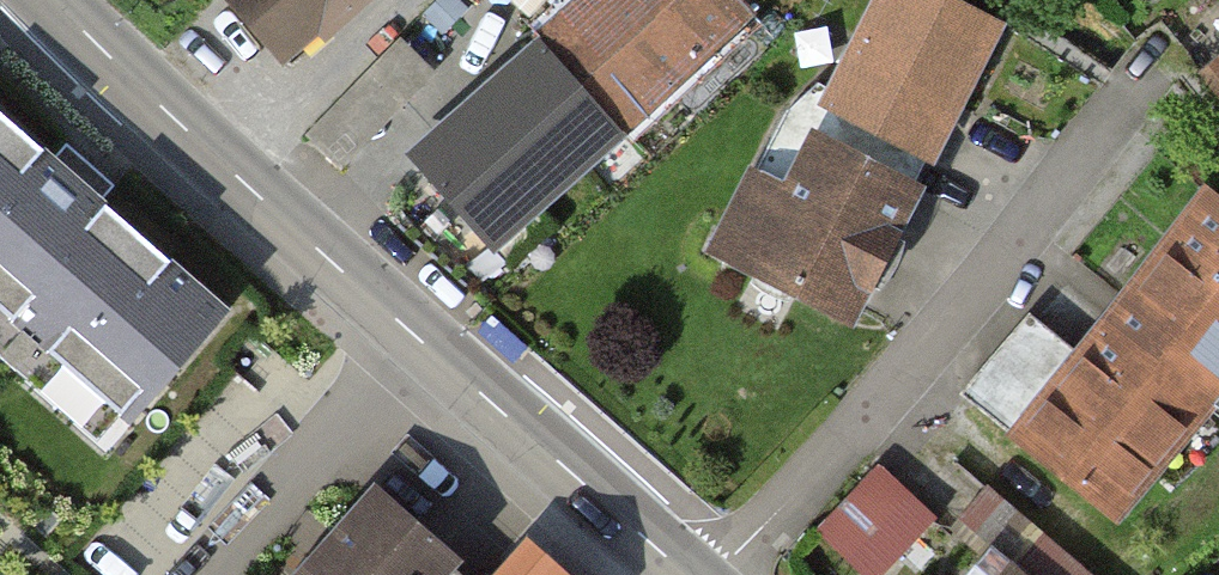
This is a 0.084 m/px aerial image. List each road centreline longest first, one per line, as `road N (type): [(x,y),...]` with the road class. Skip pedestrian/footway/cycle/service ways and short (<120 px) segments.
road 1 (tertiary): [(688,574),(199,142),(54,0)]
road 2 (residential): [(1136,92),(957,311),(718,574)]

